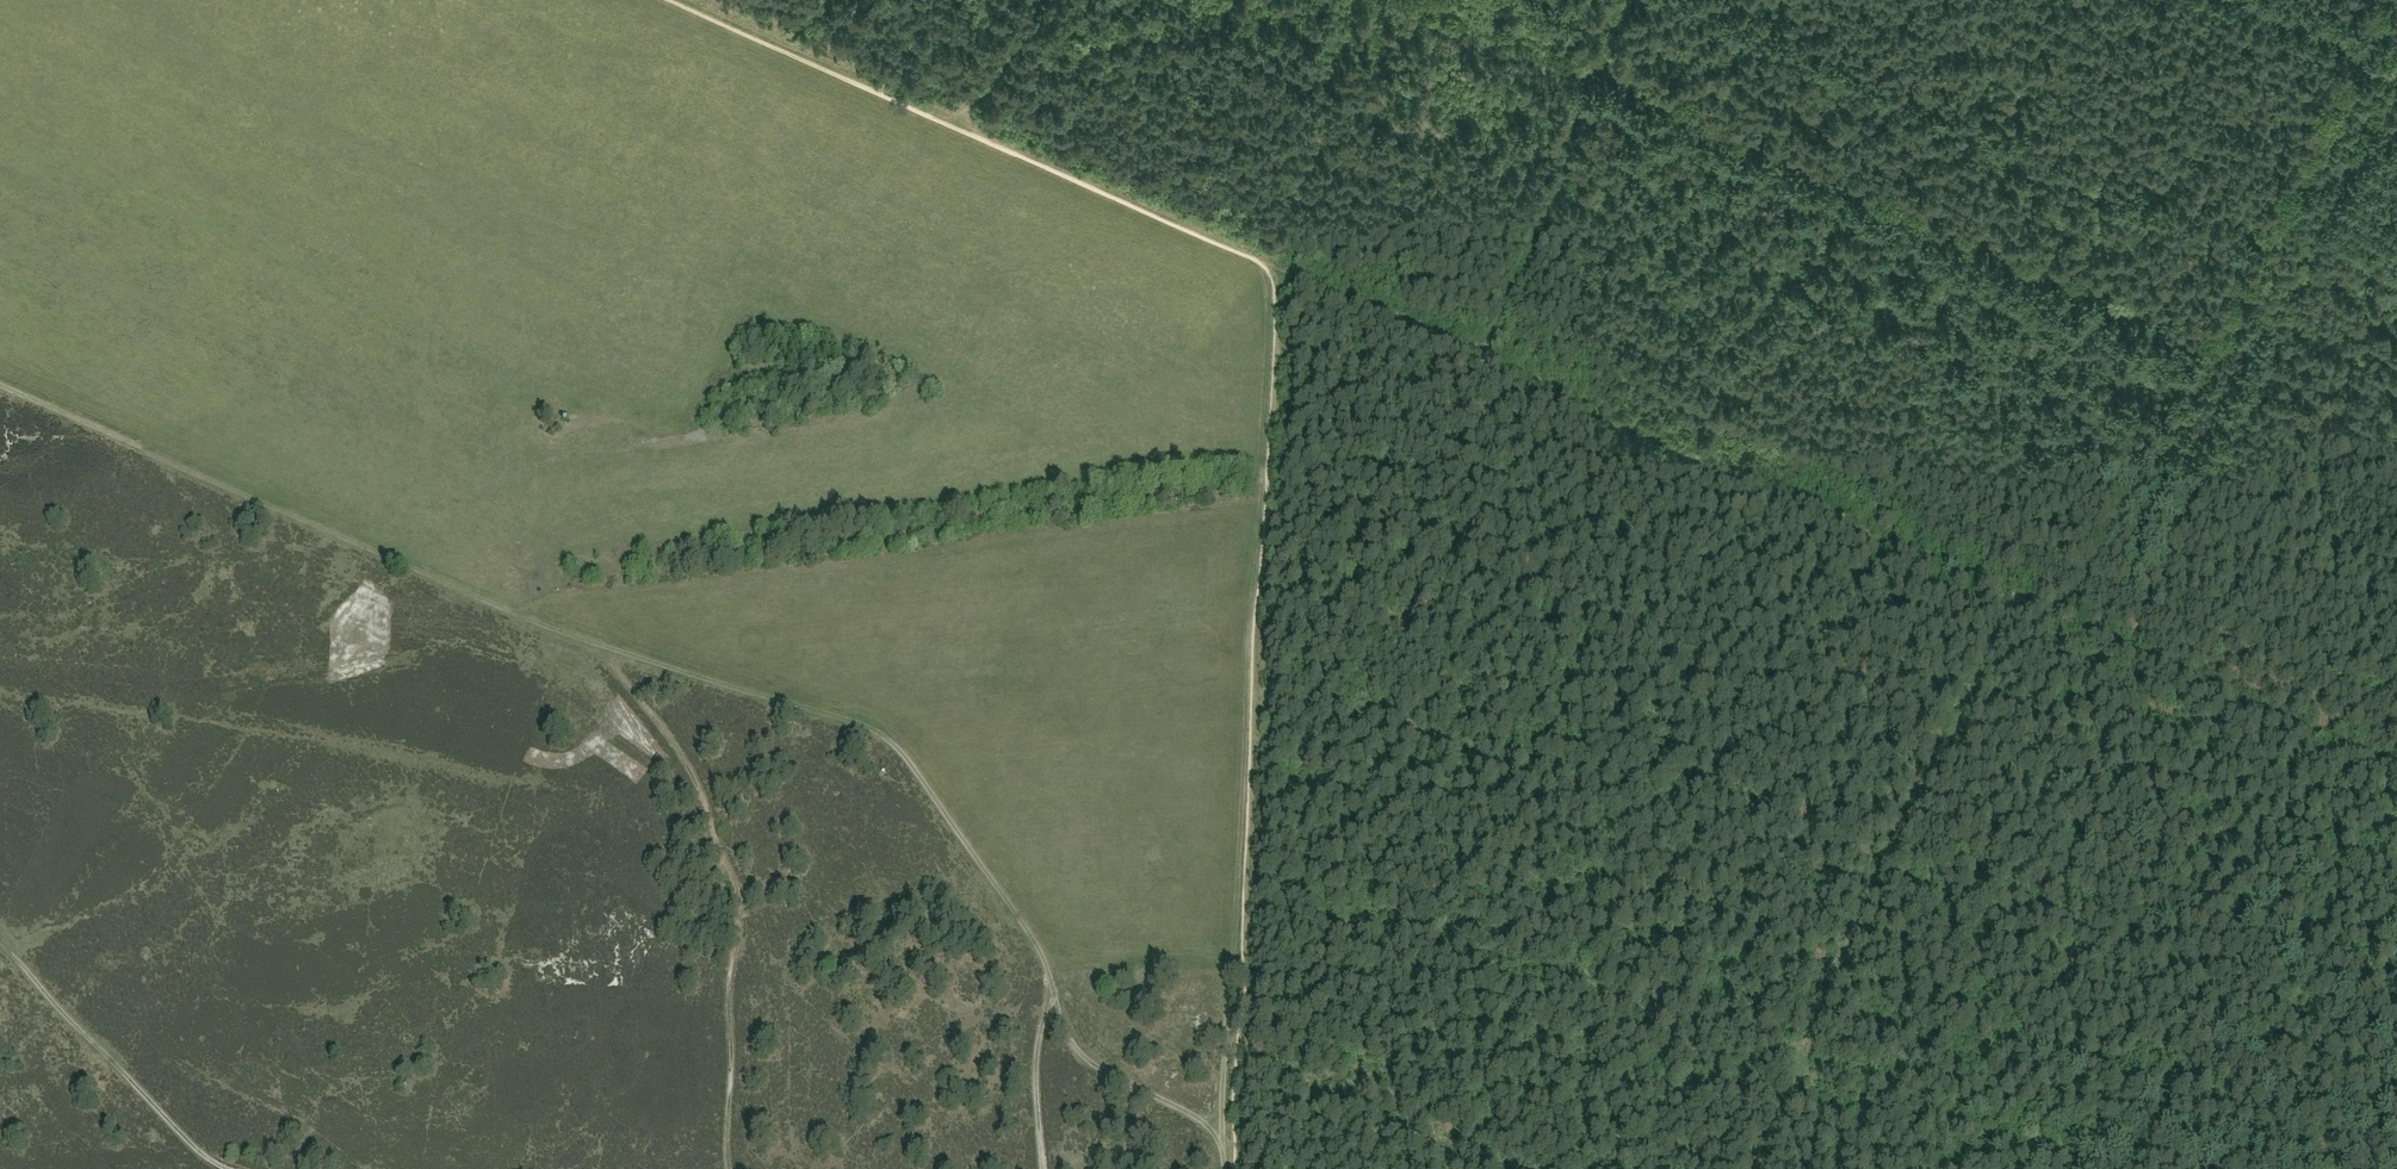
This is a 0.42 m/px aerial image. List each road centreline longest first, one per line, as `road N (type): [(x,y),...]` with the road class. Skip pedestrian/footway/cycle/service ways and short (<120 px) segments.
road 1 (track): [(2396,763),(1275,258),(1238,263)]
road 2 (track): [(0,386),(598,641)]
road 3 (track): [(729,1168),(730,978),(746,909),(663,720),(598,641)]
road 4 (track): [(1044,1168),(1033,1055),(1053,1010),(1052,977),(893,747)]
road 5 (track): [(0,939),(104,1056),(223,1168)]
road 6 (track): [(598,641),(893,747)]
road 7 (track): [(1052,977),(1074,1049),(1090,1064),(1208,1125),(1234,1148)]
road 8 (track): [(1221,1168),(1236,979)]
road 9 (track): [(959,135),(1034,0)]
road 10 (track): [(2281,0),(2396,53)]

